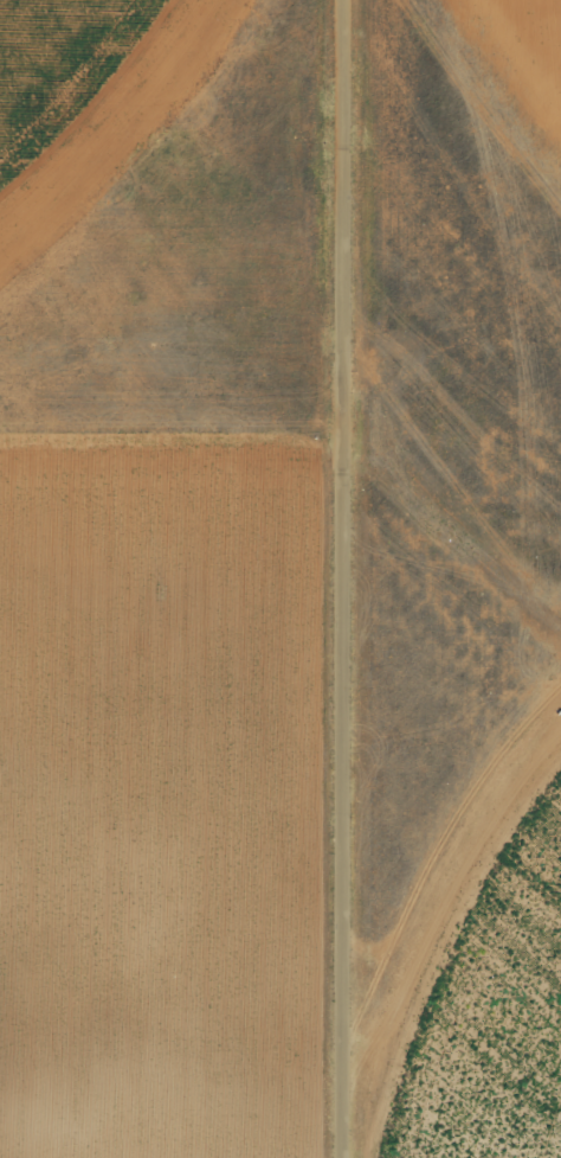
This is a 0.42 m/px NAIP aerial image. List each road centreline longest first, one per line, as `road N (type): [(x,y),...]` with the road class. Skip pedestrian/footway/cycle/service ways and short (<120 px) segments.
road 1 (residential): [(370,1157),(372,486),(356,0)]
road 2 (track): [(370,1138),(0,1144)]
road 3 (track): [(372,486),(560,487)]

